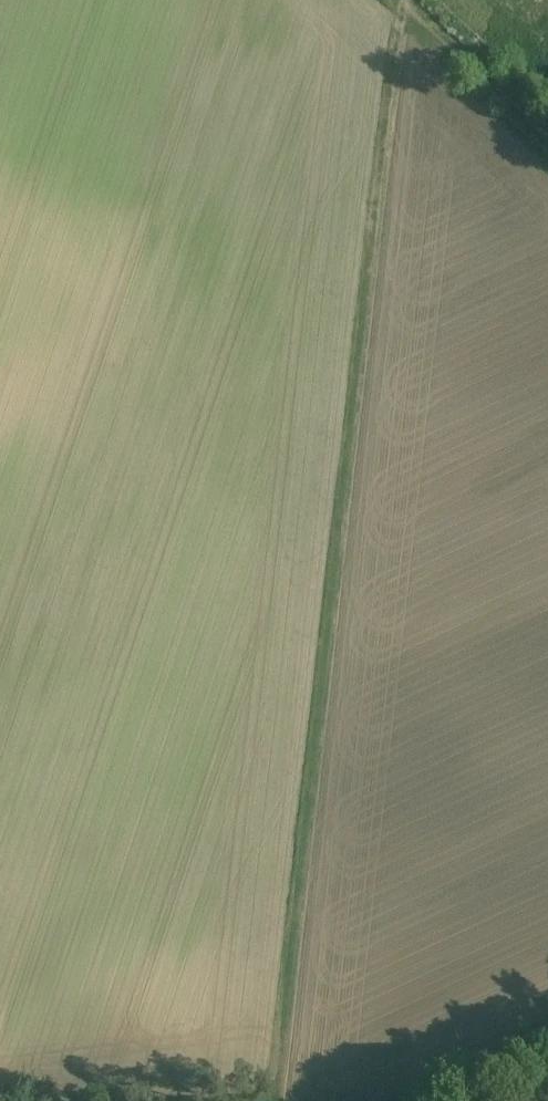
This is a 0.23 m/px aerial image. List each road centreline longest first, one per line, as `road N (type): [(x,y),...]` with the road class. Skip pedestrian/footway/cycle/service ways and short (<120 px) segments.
road 1 (track): [(379,1100),(547,1024)]

